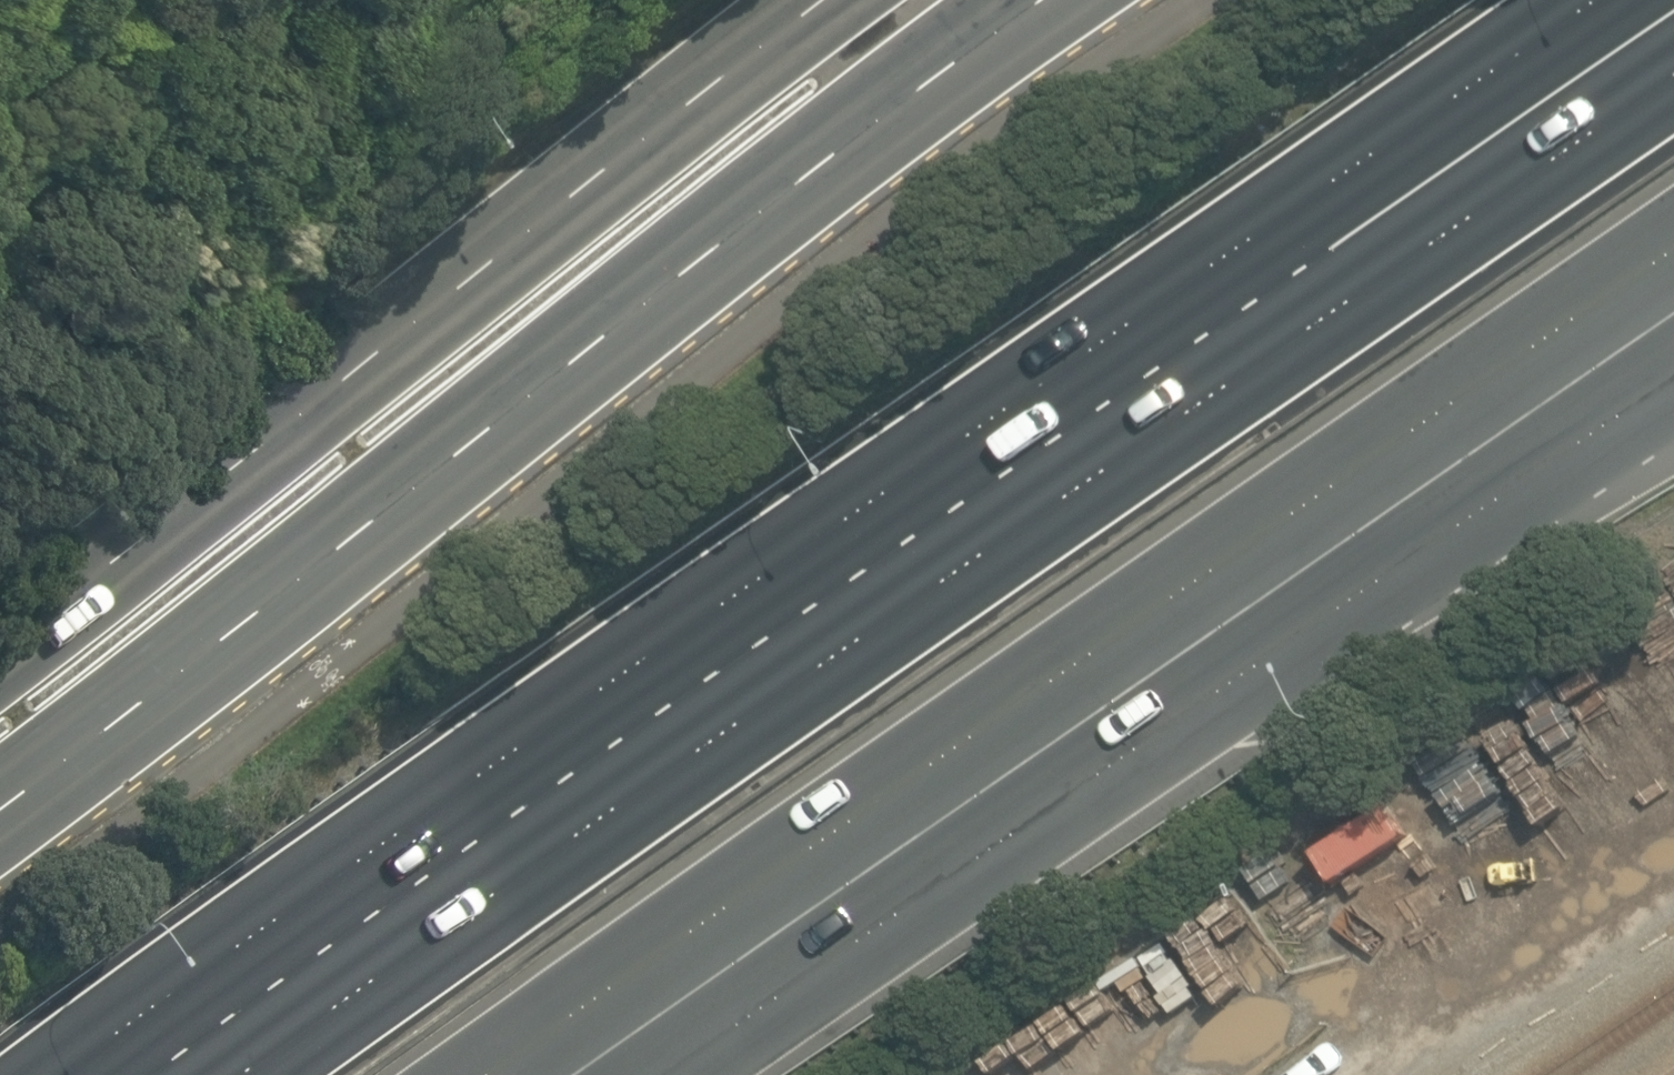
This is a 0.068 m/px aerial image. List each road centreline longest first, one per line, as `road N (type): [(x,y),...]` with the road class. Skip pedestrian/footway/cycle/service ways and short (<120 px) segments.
road 1 (motorway): [(238,1074),(447,919),(1673,78)]
road 2 (primary): [(1047,0),(740,227),(185,670),(0,806)]
road 3 (primary): [(0,638),(810,0)]
road 4 (motorway): [(1177,598),(495,1074)]
road 5 (motorway): [(1673,252),(1177,598)]
road 6 (motorway): [(1673,304),(1177,598)]

